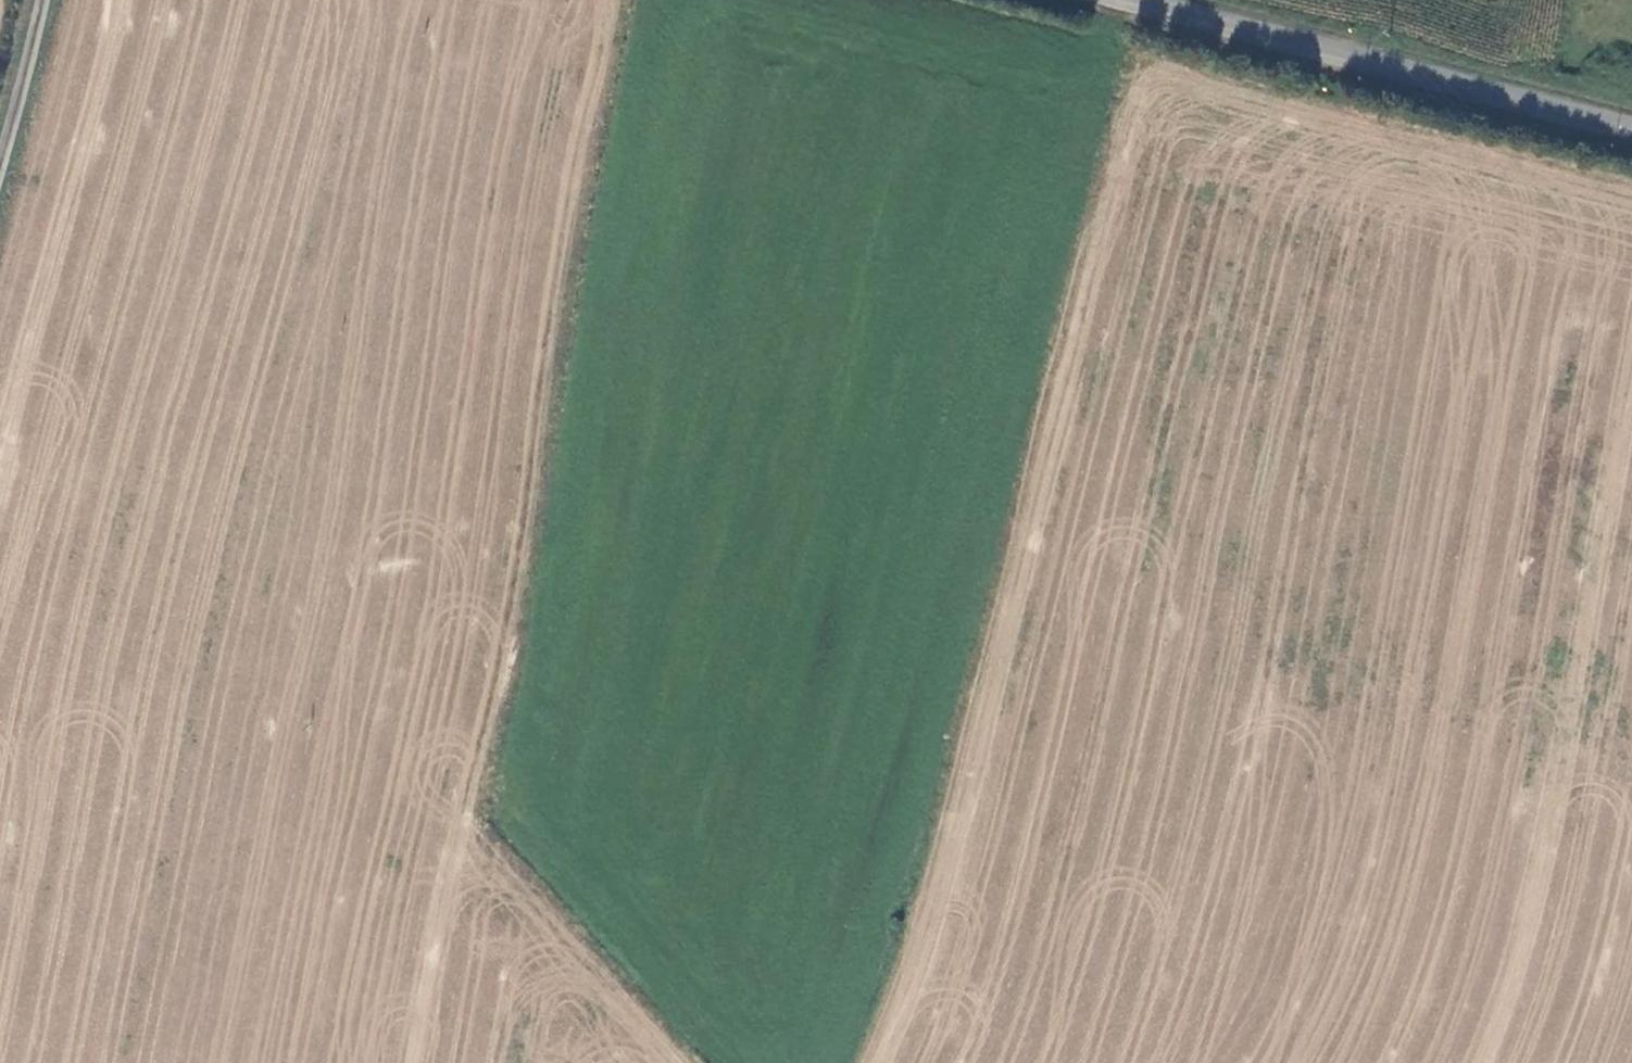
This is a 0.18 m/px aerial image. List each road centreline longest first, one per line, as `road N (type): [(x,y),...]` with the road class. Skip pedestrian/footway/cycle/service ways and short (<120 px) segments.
road 1 (tertiary): [(1129,0),(1631,133)]
road 2 (unclassified): [(40,0),(0,168)]

